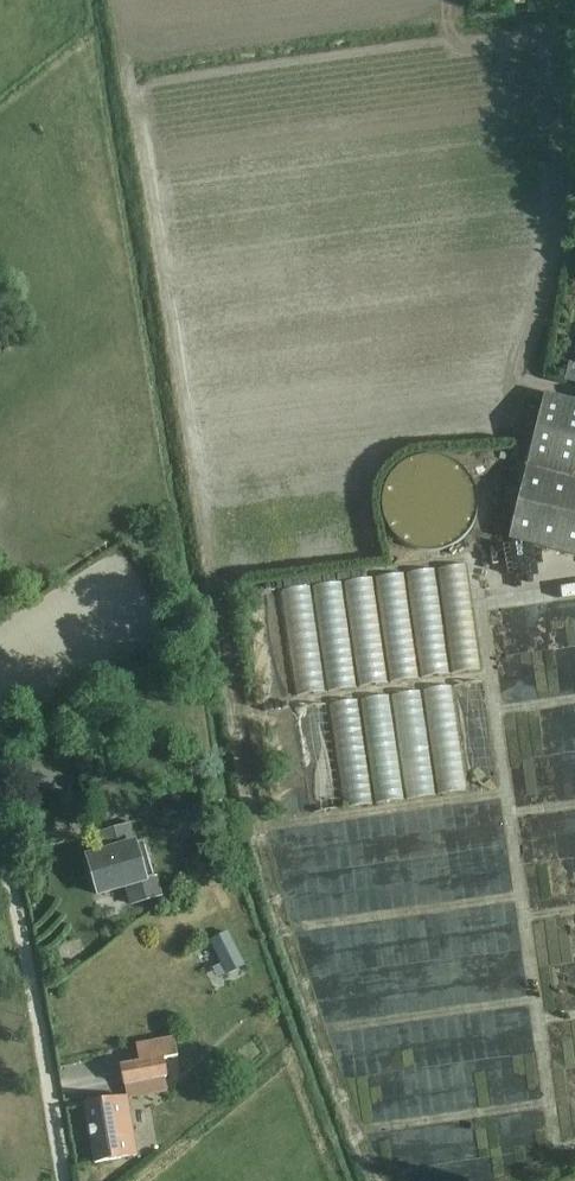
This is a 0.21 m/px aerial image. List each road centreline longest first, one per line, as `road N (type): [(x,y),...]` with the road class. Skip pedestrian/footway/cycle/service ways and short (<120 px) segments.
road 1 (unclassified): [(0,851),(65,1180)]

